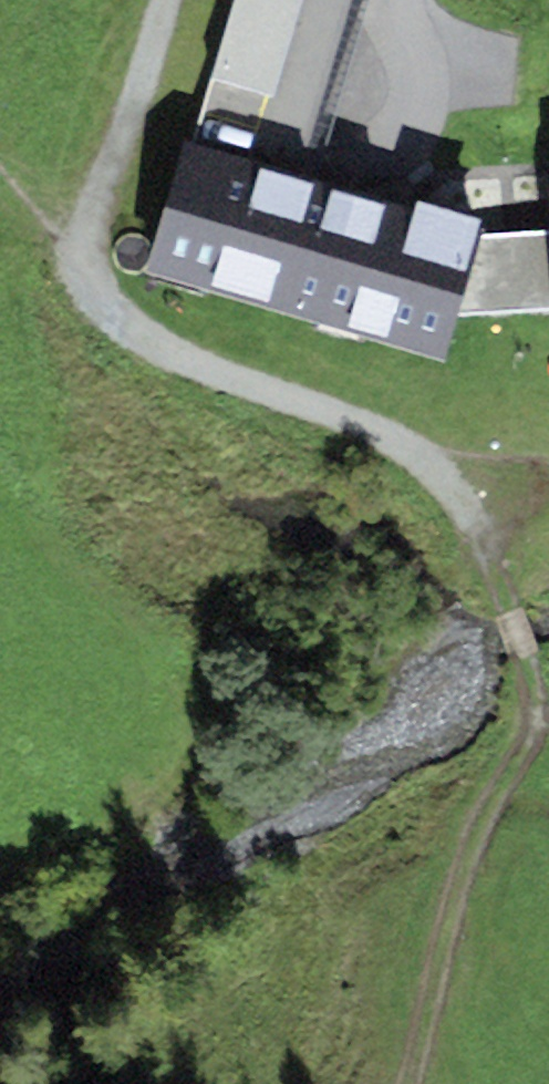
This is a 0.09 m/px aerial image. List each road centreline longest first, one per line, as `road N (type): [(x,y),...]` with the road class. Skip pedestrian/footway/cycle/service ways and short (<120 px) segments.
road 1 (track): [(532,693),(511,628),(407,444),(128,324),(96,248)]
road 2 (track): [(532,693),(515,773),(476,833),(407,1083)]
road 3 (track): [(96,248),(172,0)]

